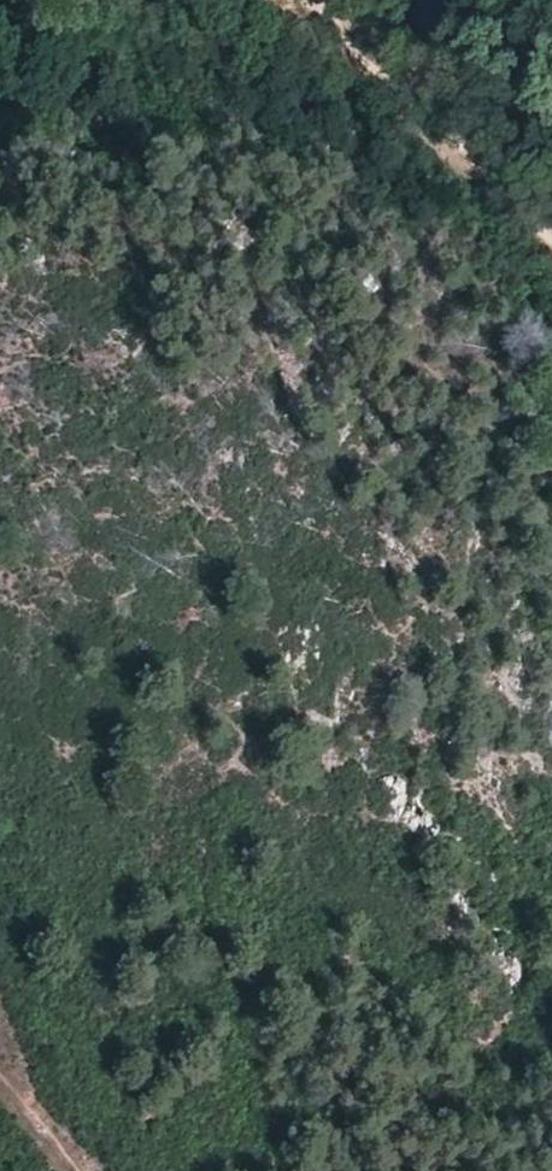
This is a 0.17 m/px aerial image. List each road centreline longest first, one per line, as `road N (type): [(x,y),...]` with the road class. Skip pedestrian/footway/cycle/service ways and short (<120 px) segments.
road 1 (track): [(291,0),(345,11),(455,139),(551,232)]

